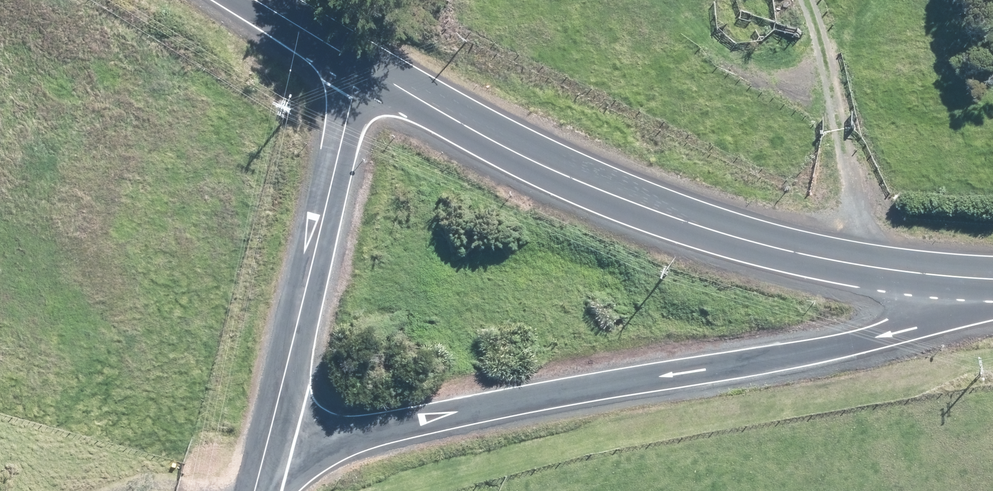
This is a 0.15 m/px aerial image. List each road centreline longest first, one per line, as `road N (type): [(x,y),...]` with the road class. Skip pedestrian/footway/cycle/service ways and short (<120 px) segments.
road 1 (unclassified): [(987,279),(857,339),(292,451),(265,447)]
road 2 (tertiary): [(366,68),(558,173),(697,225),(836,261),(987,279)]
road 3 (unclassified): [(265,447),(351,100),(366,68)]
road 4 (tertiary): [(253,0),(366,68)]

